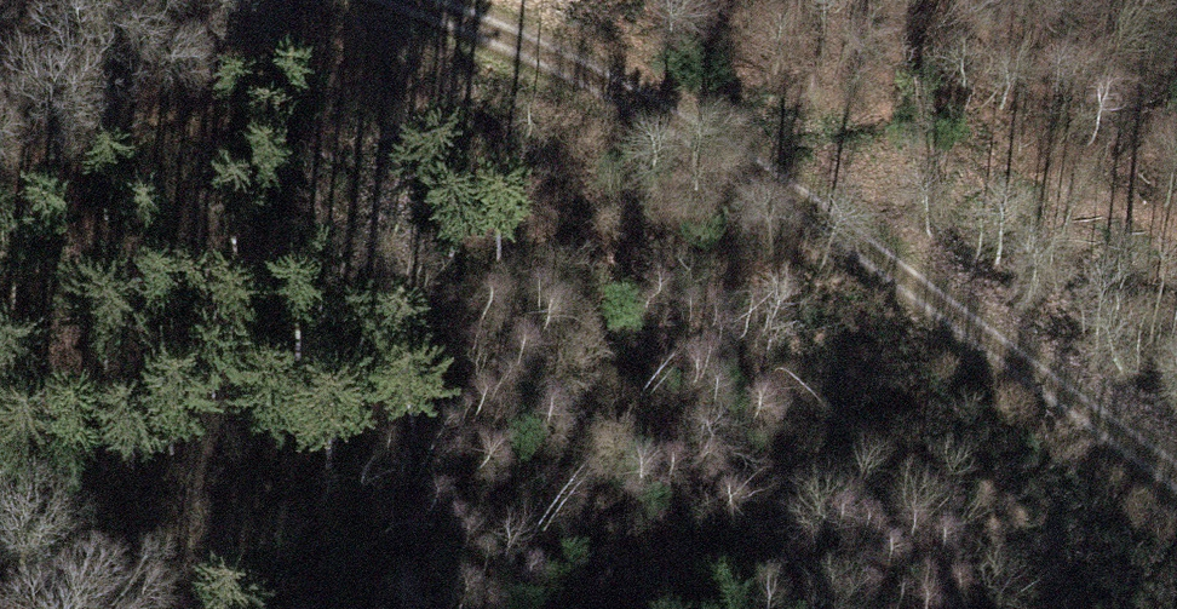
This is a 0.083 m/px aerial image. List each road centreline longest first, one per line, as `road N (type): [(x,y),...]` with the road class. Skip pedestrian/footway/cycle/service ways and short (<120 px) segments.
road 1 (track): [(1176,470),(774,168)]
road 2 (track): [(419,0),(532,44),(774,168)]
road 3 (track): [(0,520),(86,608)]

